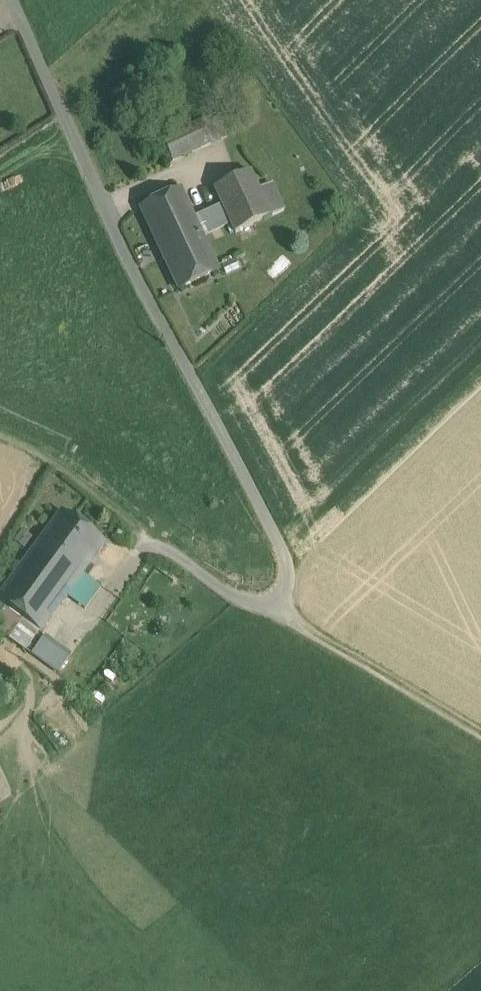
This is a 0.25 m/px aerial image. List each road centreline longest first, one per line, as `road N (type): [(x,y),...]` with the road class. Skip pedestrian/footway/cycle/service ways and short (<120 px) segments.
road 1 (unclassified): [(9,0),(295,580),(265,611),(122,507)]
road 2 (track): [(480,738),(265,611)]
road 3 (track): [(0,433),(63,460),(122,507)]

